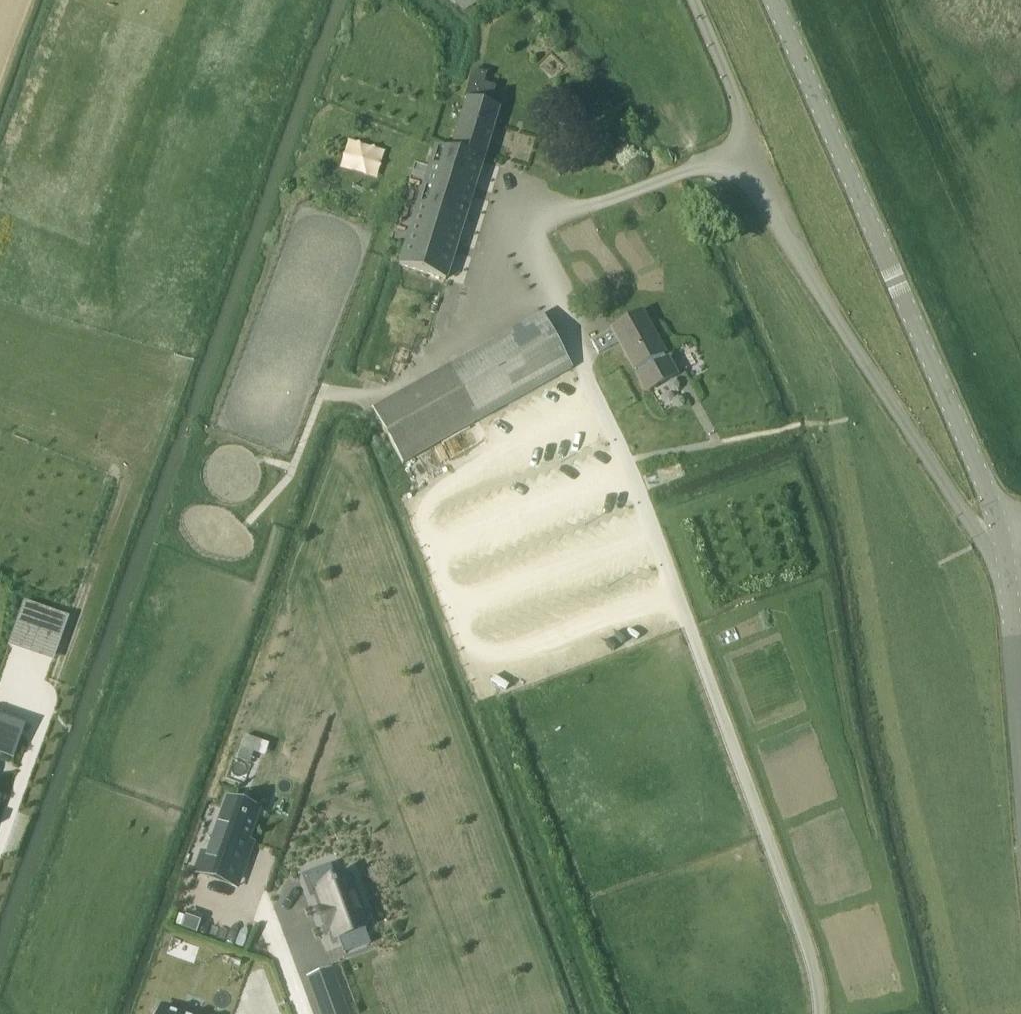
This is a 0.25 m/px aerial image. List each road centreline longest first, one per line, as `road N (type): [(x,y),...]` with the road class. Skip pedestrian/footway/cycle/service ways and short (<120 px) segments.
road 1 (residential): [(691,0),(812,274),(978,535),(998,544)]
road 2 (unclassified): [(773,0),(986,487),(998,544)]
road 3 (unclassified): [(998,544),(1020,739)]

